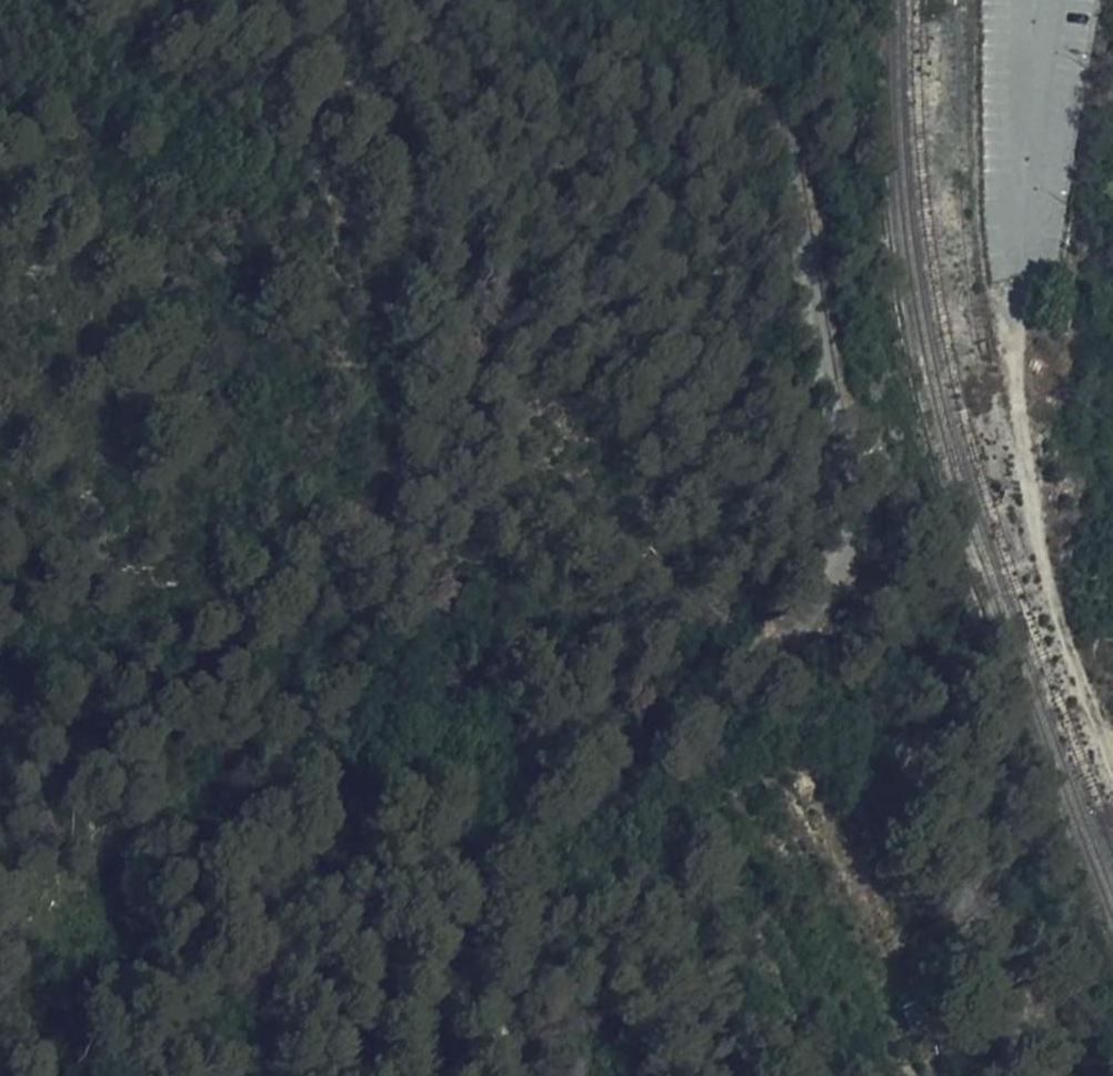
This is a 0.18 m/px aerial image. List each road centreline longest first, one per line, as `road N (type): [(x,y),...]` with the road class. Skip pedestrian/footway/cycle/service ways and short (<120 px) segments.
road 1 (residential): [(702,0),(723,23),(784,171),(810,260),(853,525),(838,583),(770,674),(764,703),(780,742),(863,785),(930,710),(956,704),(994,729),(1087,1075)]

